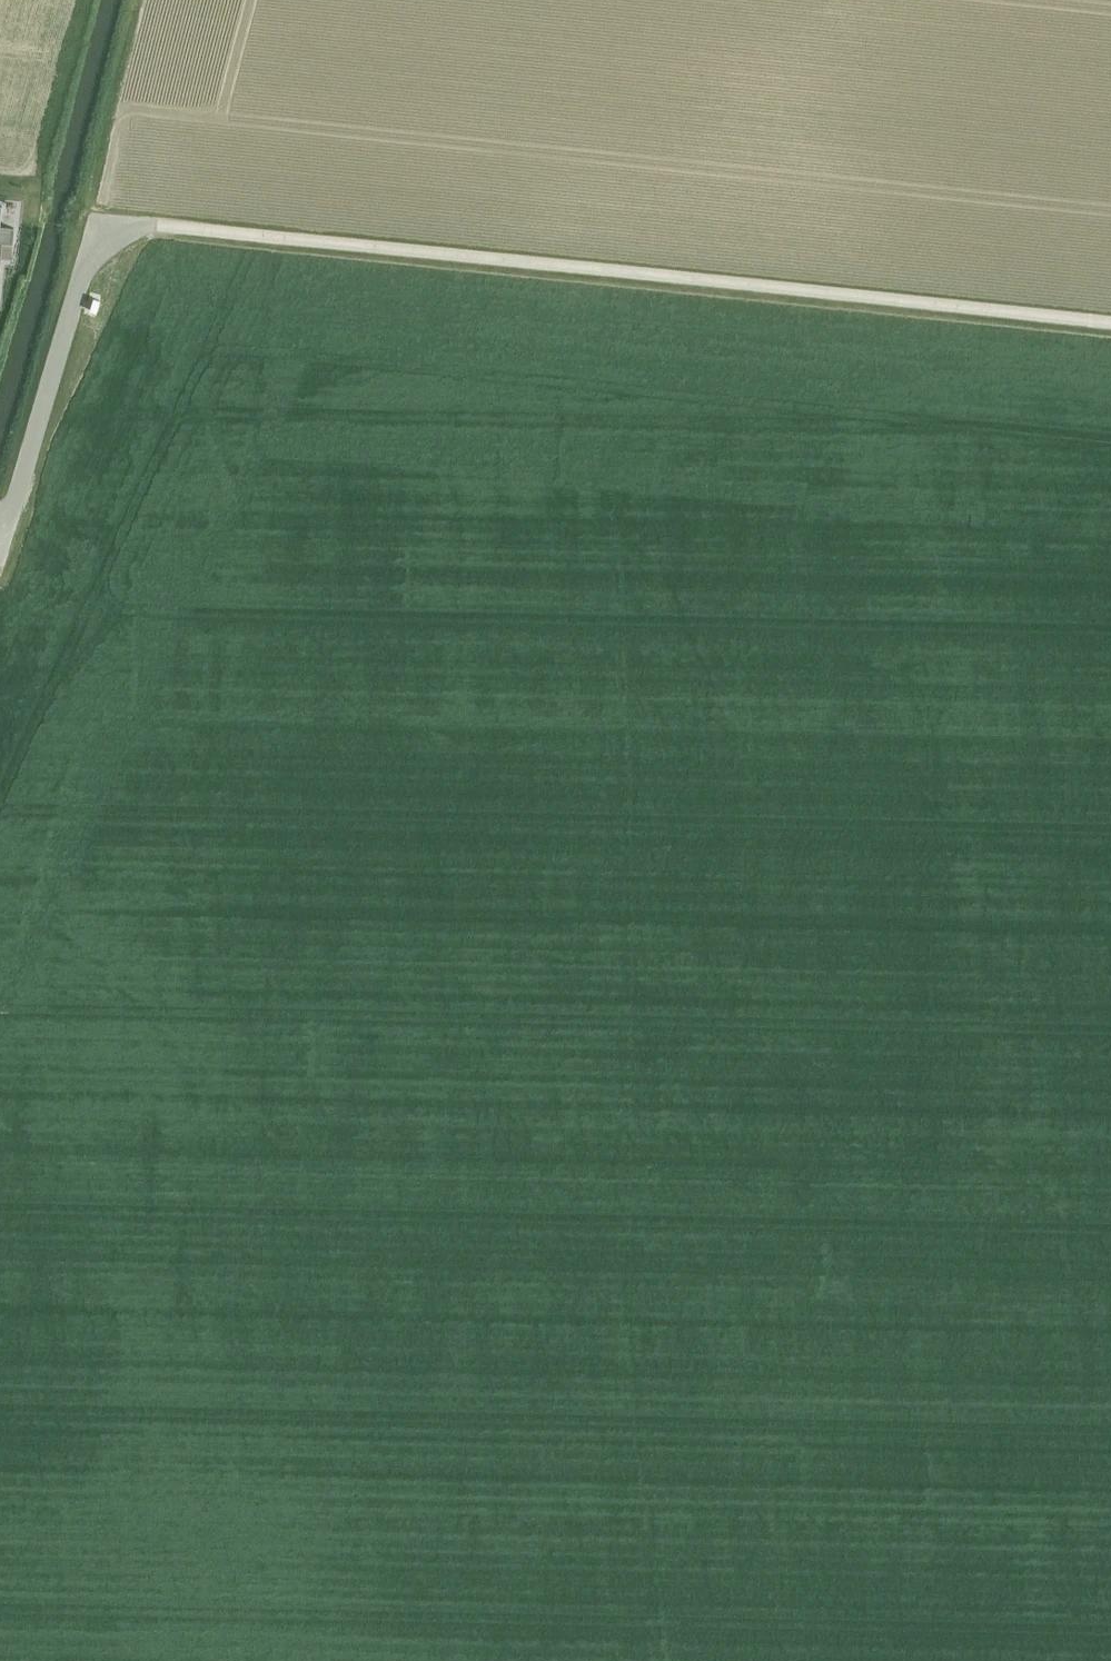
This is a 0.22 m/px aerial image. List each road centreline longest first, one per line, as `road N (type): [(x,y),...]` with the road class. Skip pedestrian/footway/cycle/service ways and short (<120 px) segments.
road 1 (unclassified): [(0,213),(1110,328)]

